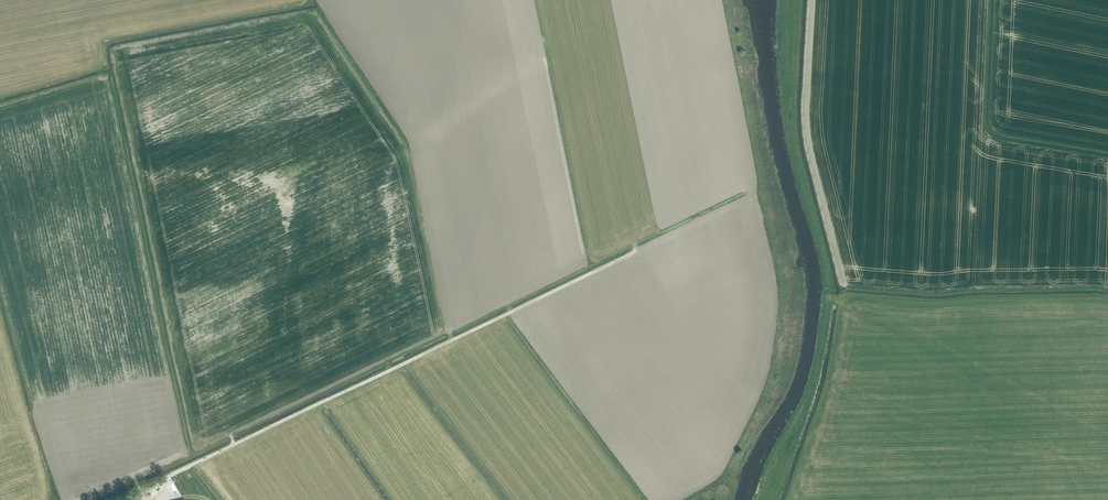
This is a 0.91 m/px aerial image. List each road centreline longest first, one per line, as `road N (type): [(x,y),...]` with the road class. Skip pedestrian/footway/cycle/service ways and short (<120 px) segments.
road 1 (track): [(146,499),(146,491),(190,465),(637,251)]

